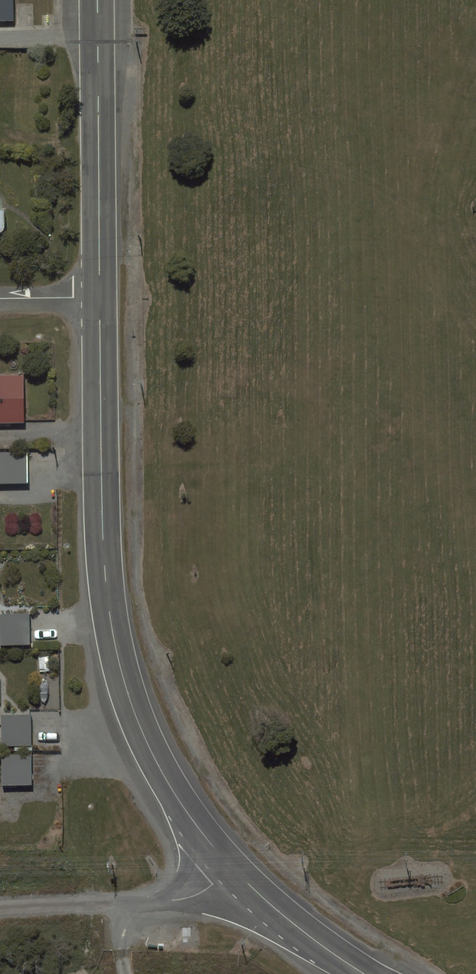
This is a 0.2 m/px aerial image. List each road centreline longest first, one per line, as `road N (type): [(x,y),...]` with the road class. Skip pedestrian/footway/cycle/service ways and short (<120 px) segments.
road 1 (primary): [(98,297),(112,631),(150,749),(231,867)]
road 2 (primary): [(97,0),(98,297)]
road 3 (primary): [(366,973),(231,867)]
road 4 (unclassified): [(0,912),(125,906)]

